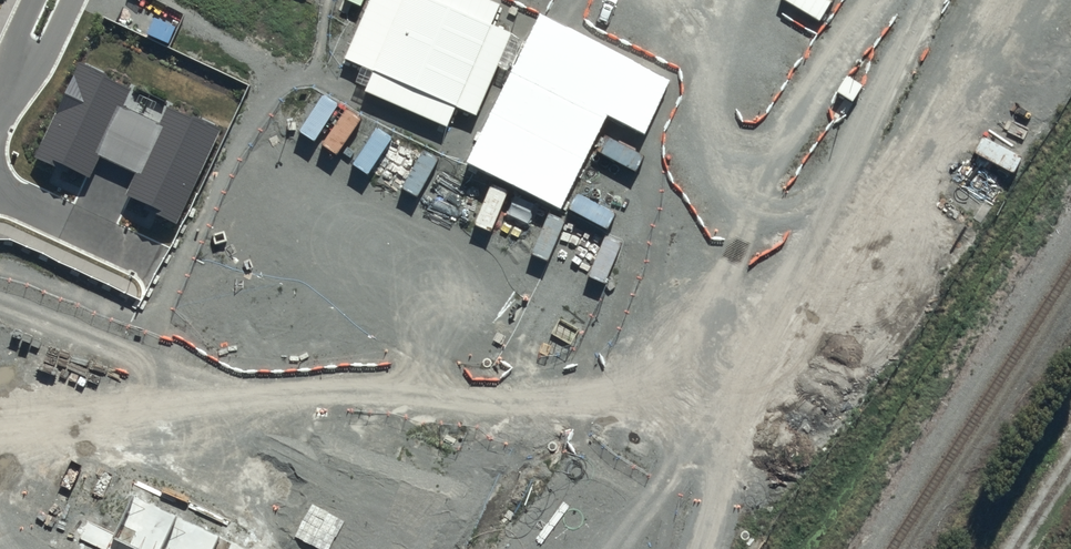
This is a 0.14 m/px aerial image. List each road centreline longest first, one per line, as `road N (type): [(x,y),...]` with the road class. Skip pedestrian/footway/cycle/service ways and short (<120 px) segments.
road 1 (residential): [(734,531),(0,191)]

